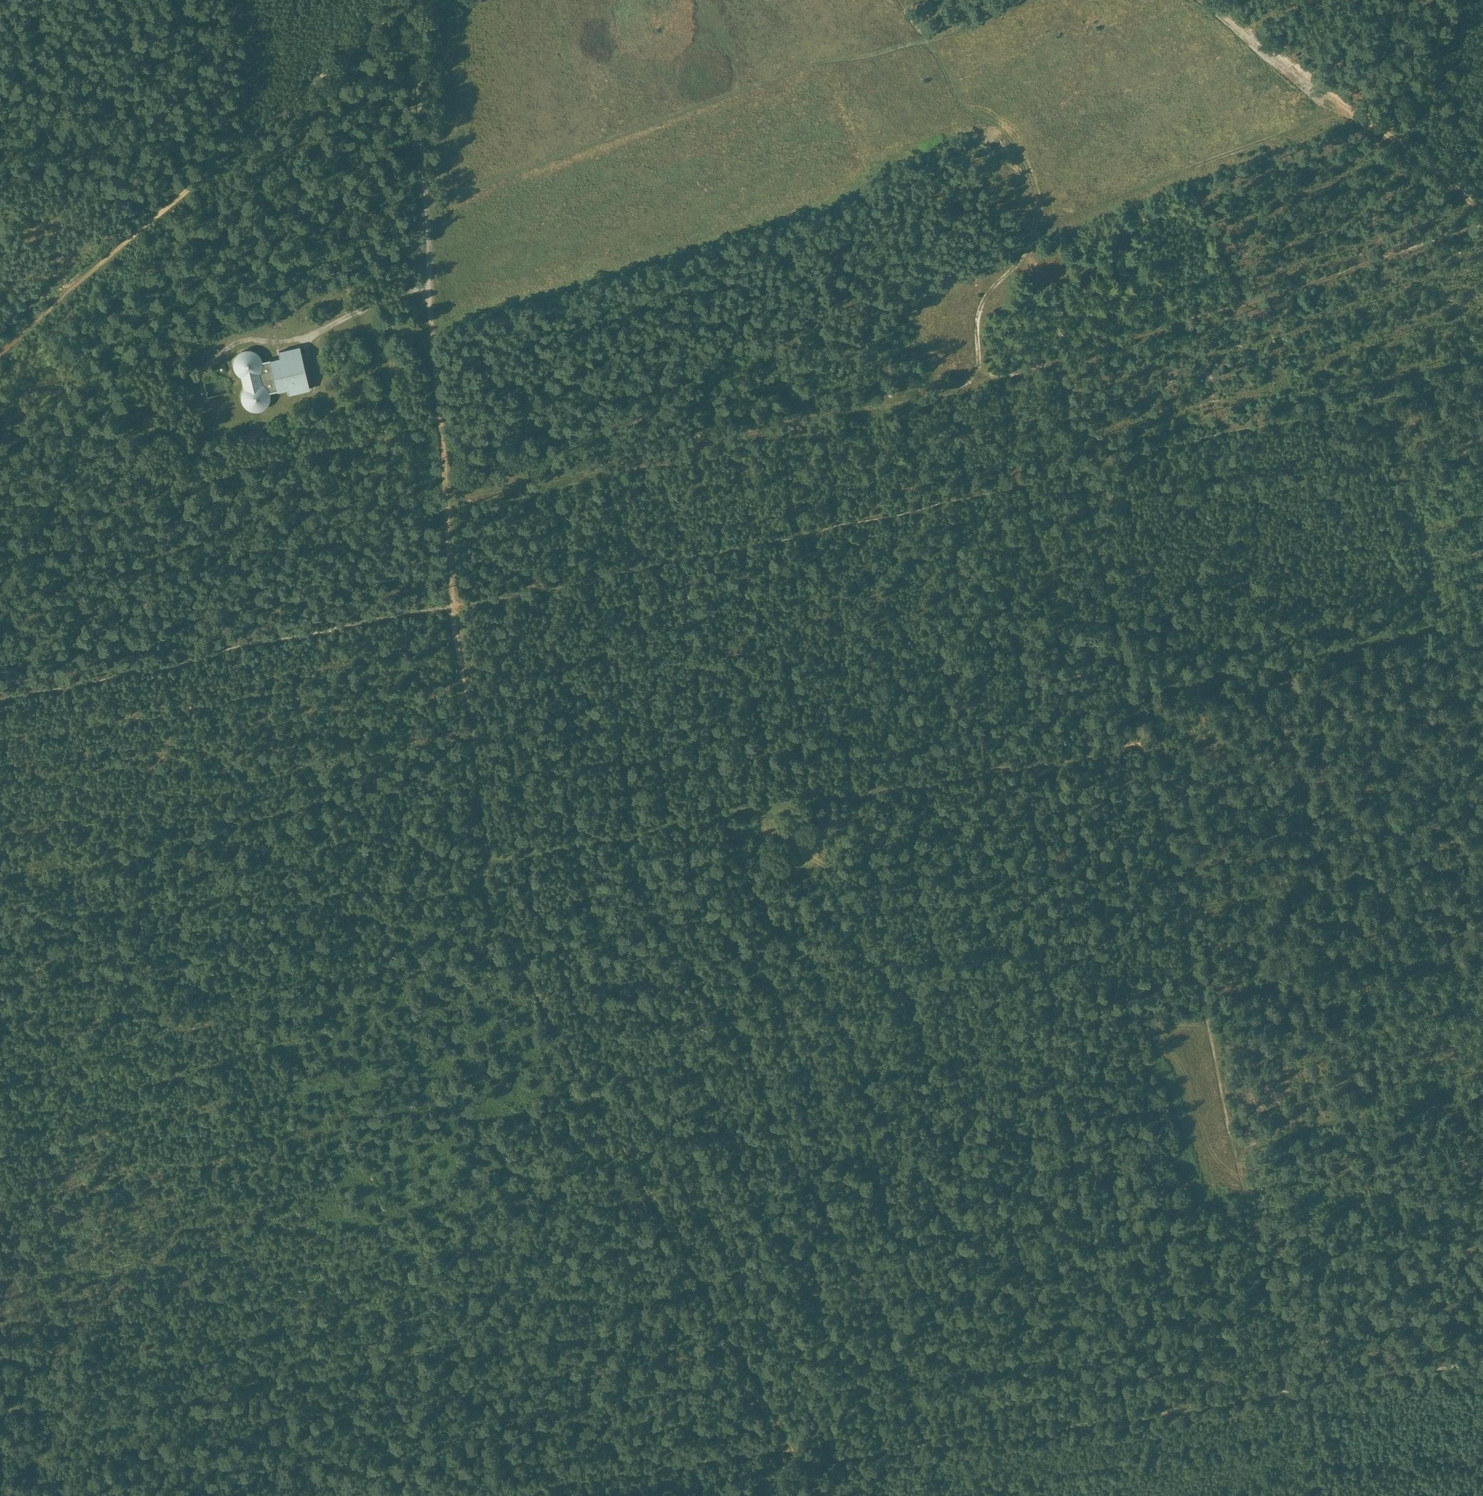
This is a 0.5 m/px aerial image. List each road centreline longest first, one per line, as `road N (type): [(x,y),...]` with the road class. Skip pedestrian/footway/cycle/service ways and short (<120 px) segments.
road 1 (track): [(456,606),(494,911),(826,1495)]
road 2 (track): [(471,1495),(780,1450),(804,1460),(1290,1388)]
road 3 (track): [(1249,1156),(1142,744),(1082,468)]
road 4 (track): [(1082,468),(456,606)]
road 5 (track): [(0,344),(412,0)]
road 6 (track): [(1290,1388),(1249,1156),(1482,1102)]
road 7 (track): [(456,606),(0,701)]
road 8 (track): [(1482,370),(1082,468)]
road 9 (track): [(1217,0),(1383,130),(1482,221)]
road 10 (track): [(1290,1388),(1482,1357)]

